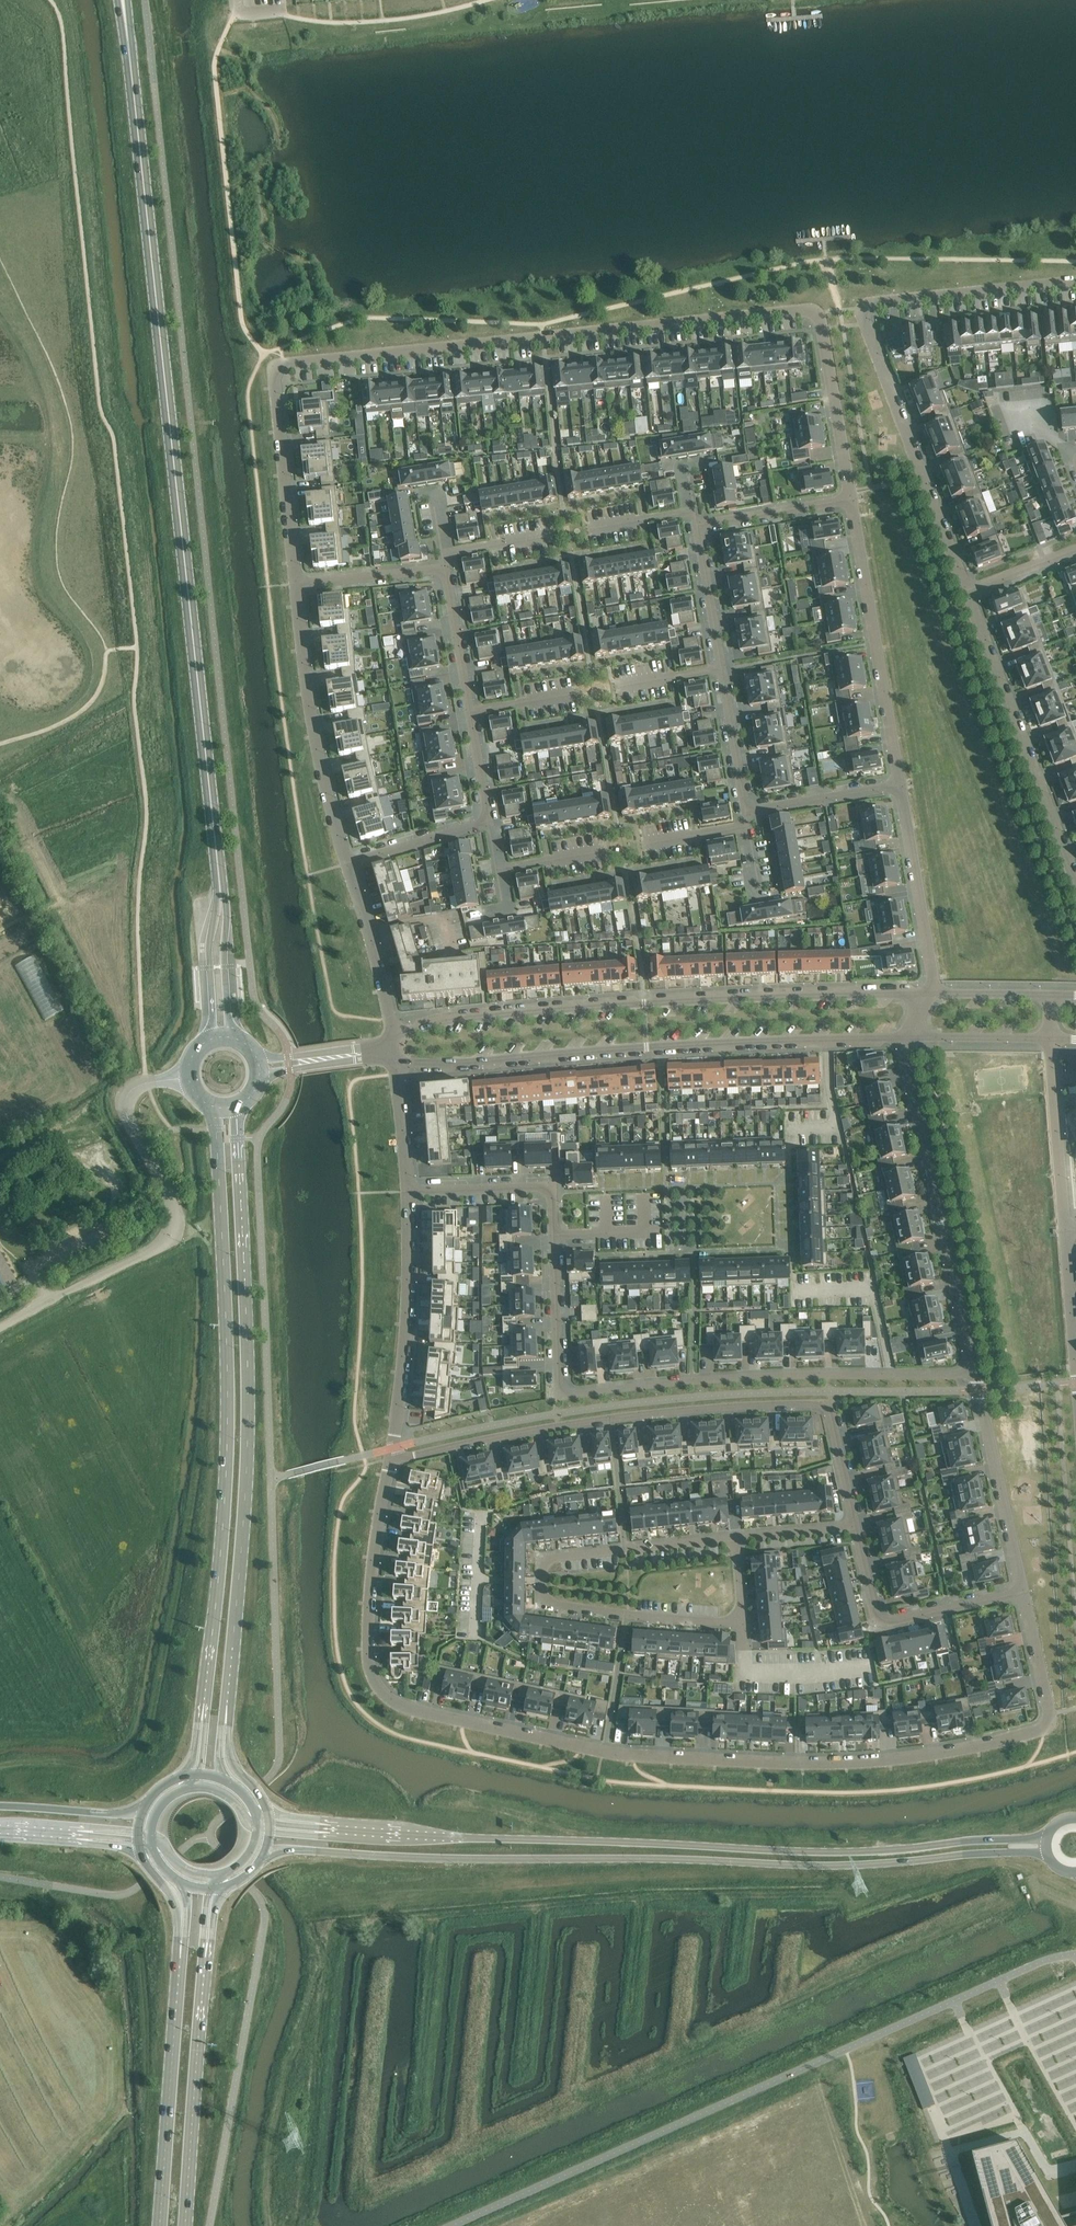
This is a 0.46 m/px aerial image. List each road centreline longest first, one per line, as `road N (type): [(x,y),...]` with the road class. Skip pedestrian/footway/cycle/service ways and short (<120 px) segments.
road 1 (residential): [(1023,1594),(1051,1712),(1041,1730),(849,1763),(605,1752),(404,1707),(379,1684),(368,1648),(370,1604),(389,1465)]
road 2 (residential): [(295,584),(275,385),(278,369),(290,364),(810,310),(821,318),(850,499)]
road 3 (secondary): [(220,871),(123,0)]
road 4 (tertiary): [(266,1852),(828,1865),(1048,1852)]
road 5 (tertiary): [(1048,1840),(827,1851),(332,1829)]
road 6 (secondary): [(213,1107),(230,1388),(204,1709)]
road 7 (secondary): [(226,1707),(245,1467),(240,1106)]
road 8 (residential): [(975,1373),(796,1375),(563,1393),(554,1235)]
road 9 (residential): [(857,1528),(831,1414),(817,1404),(566,1424),(389,1465)]
road 10 (unclassified): [(930,993),(530,1010),(444,1019),(391,1037)]
road 11 (residential): [(966,591),(864,309),(1075,281)]
road 12 (unclassified): [(395,1062),(904,1039)]
road 13 (residential): [(736,1537),(558,1557),(547,1562),(542,1591),(559,1605),(743,1622)]
road 14 (residential): [(904,1039),(975,1373)]
road 15 (unclassified): [(66,1292),(168,1237),(173,1204),(125,1102),(140,1085),(188,1077)]
road 16 (residential): [(1075,883),(966,591)]
road 17 (residential): [(900,786),(850,499)]
road 18 (residential): [(347,865),(322,776),(295,584)]
road 19 (residential): [(389,1465),(408,1335),(411,1192)]
road 20 (track): [(0,929),(61,902),(137,1057),(140,1085)]
road 21 (secondary): [(180,1959),(160,2225)]
road 22 (secondary): [(186,2225),(205,1964)]
road 23 (residential): [(1023,1594),(877,1621),(857,1528)]
road 24 (residential): [(975,1373),(1023,1594)]
road 25 (residential): [(930,993),(900,786)]
road 26 (residential): [(1051,1038),(1065,1231)]
road 27 (residential): [(554,1235),(545,1188),(411,1192)]
road 28 (residential): [(391,1037),(347,865)]
road 29 (secondary): [(220,871),(209,946),(211,1039)]
road 30 (secondary): [(234,1038),(220,871)]
road 31 (residential): [(850,499),(697,525)]
road 32 (residential): [(900,786),(749,810)]
road 33 (residential): [(445,569),(295,584)]
road 34 (residential): [(347,865),(489,820)]
road 35 (unclassified): [(904,1039),(1051,1038)]
road 36 (residential): [(697,525),(721,670)]
road 37 (residential): [(445,569),(470,712)]
road 38 (tertiary): [(143,1811),(0,1805)]
road 39 (residential): [(721,670),(749,810)]
road 40 (unclassified): [(393,1053),(261,1071)]
road 41 (residential): [(411,1192),(395,1062)]
road 42 (residential): [(857,1528),(736,1537)]
road 43 (unclassified): [(1051,995),(930,993)]
road 44 (secondary): [(140,1851),(176,1904),(180,1959)]

